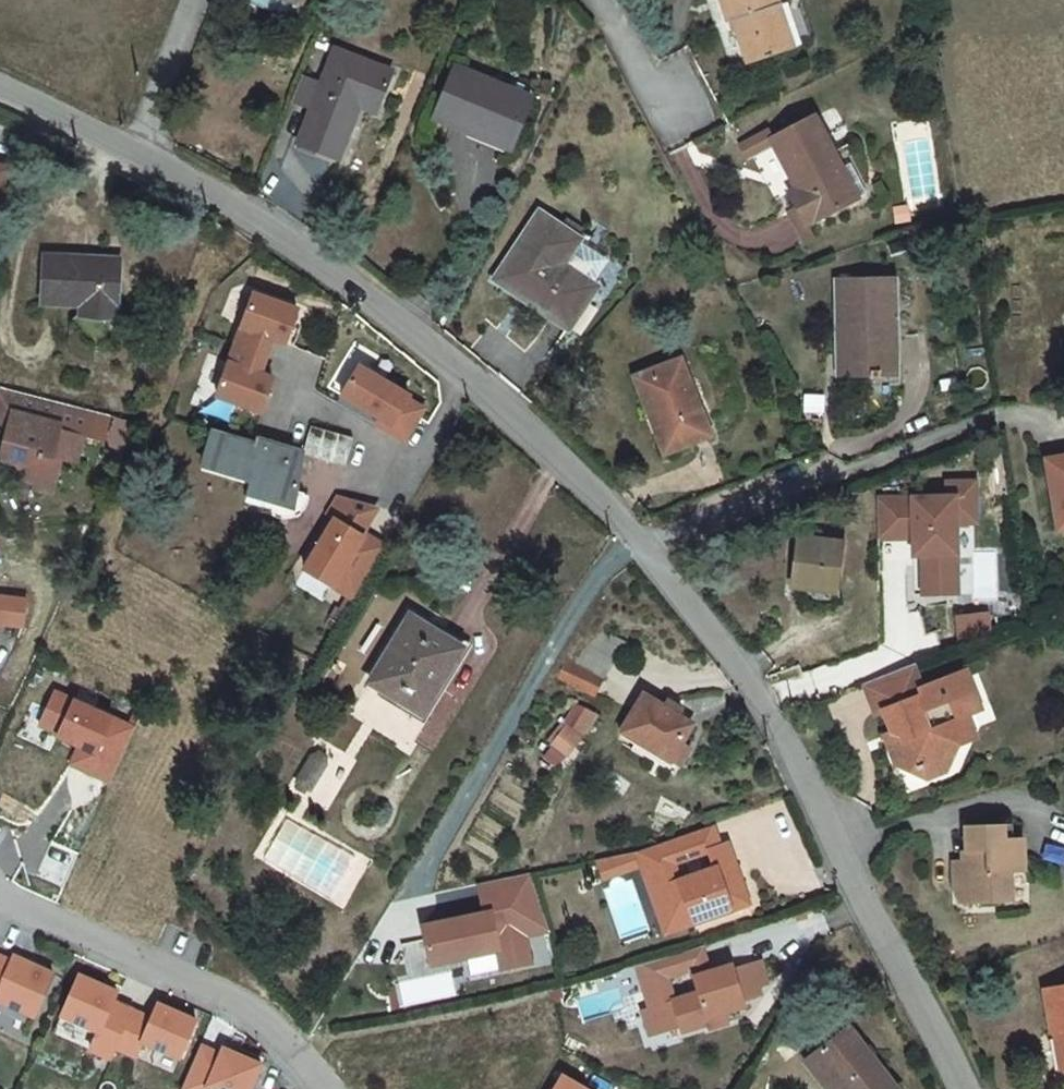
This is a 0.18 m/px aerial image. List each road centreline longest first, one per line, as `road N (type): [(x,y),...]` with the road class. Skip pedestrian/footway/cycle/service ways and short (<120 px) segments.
road 1 (unclassified): [(135,158),(299,247),(495,404),(644,548),(746,688),(949,1088)]
road 2 (residential): [(331,1088),(230,1001),(0,899)]
road 3 (residential): [(194,0),(135,158)]
road 4 (unclassified): [(0,88),(135,158)]
road 5 (residential): [(675,107),(598,0)]

